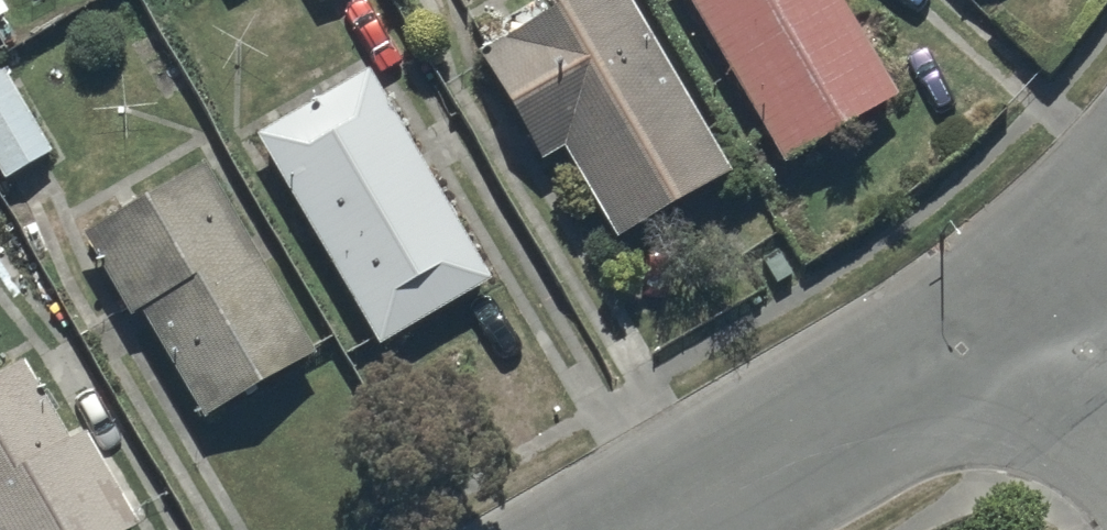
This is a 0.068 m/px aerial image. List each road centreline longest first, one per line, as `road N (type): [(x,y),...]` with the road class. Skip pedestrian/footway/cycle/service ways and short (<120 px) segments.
road 1 (residential): [(1002,312),(652,529)]
road 2 (residential): [(1002,312),(1106,440)]
road 3 (residential): [(1106,220),(1002,312)]

